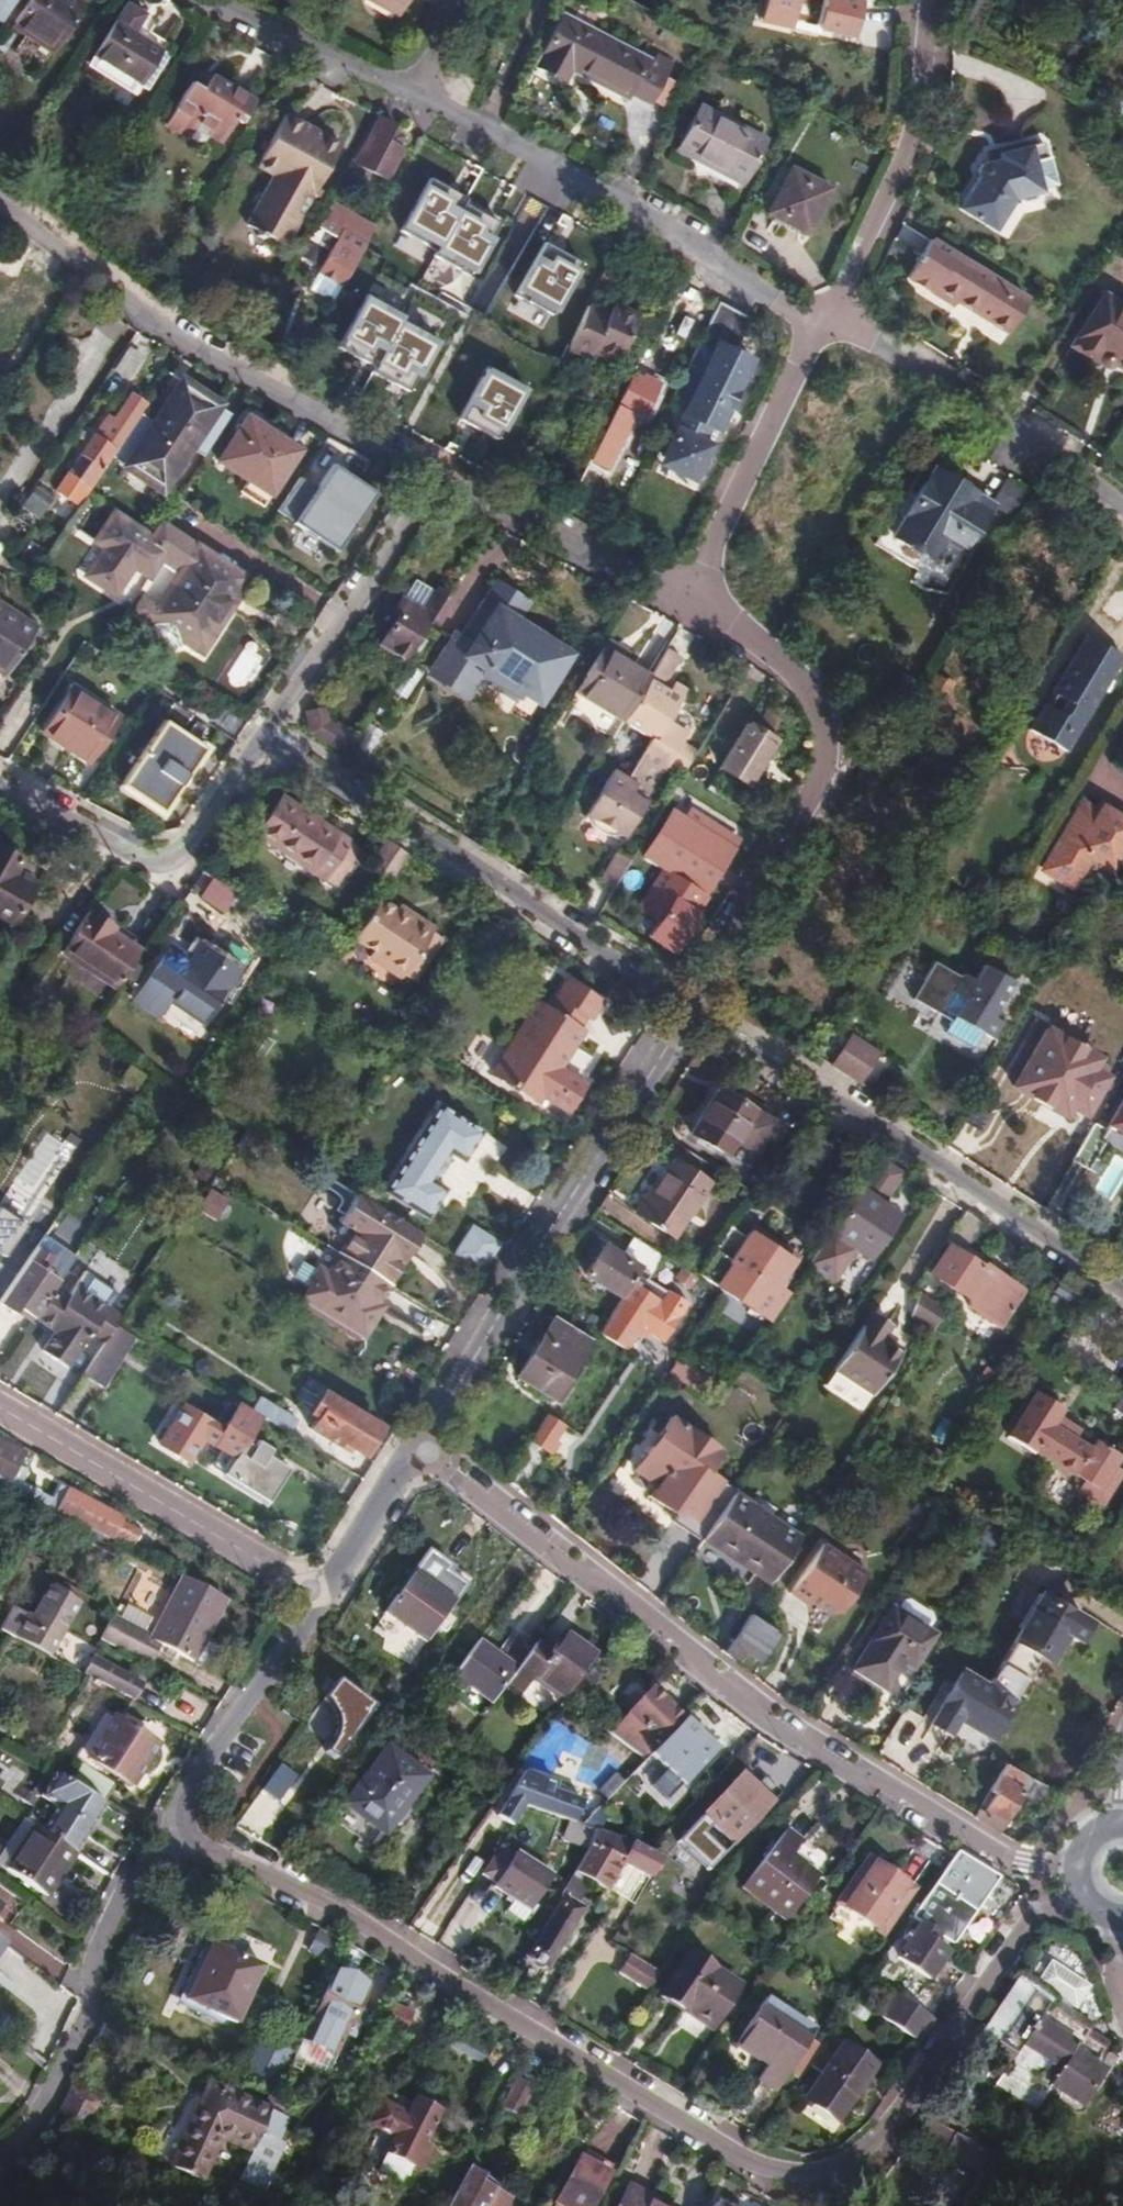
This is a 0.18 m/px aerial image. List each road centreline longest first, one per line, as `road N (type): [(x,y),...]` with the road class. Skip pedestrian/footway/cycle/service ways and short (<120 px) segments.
road 1 (residential): [(187,1842),(320,1897),(761,2168),(795,2172),(856,2157),(905,2113),(1037,1913),(1076,1895)]
road 2 (residential): [(1072,1871),(1004,1860),(801,1743),(429,1452)]
road 3 (residential): [(693,1012),(836,746),(809,694),(710,599),(705,567)]
road 4 (residential): [(429,1452),(434,1415),(693,1012)]
road 5 (residential): [(693,1012),(1122,1287)]
road 6 (residential): [(260,752),(547,915),(693,1012)]
road 7 (residential): [(428,472),(276,395),(77,272),(0,212)]
road 8 (residential): [(414,102),(629,201),(827,327)]
road 9 (residential): [(0,2166),(37,2127),(88,2020),(94,1956),(123,1895),(187,1842)]
road 10 (residential): [(315,1607),(0,1424)]
road 11 (residential): [(827,327),(855,333),(1015,422),(1122,505)]
road 12 (residential): [(827,327),(911,144),(930,0)]
road 13 (residential): [(0,780),(161,863),(192,850),(260,752)]
road 14 (residential): [(260,752),(353,617),(428,472)]
road 15 (residential): [(705,567),(665,592),(428,472)]
road 16 (residential): [(187,1842),(177,1820),(191,1781),(315,1607)]
road 17 (residential): [(705,567),(720,518),(827,327)]
road 18 (residential): [(203,0),(414,102)]
road 19 (residential): [(315,1607),(397,1476),(429,1452)]

